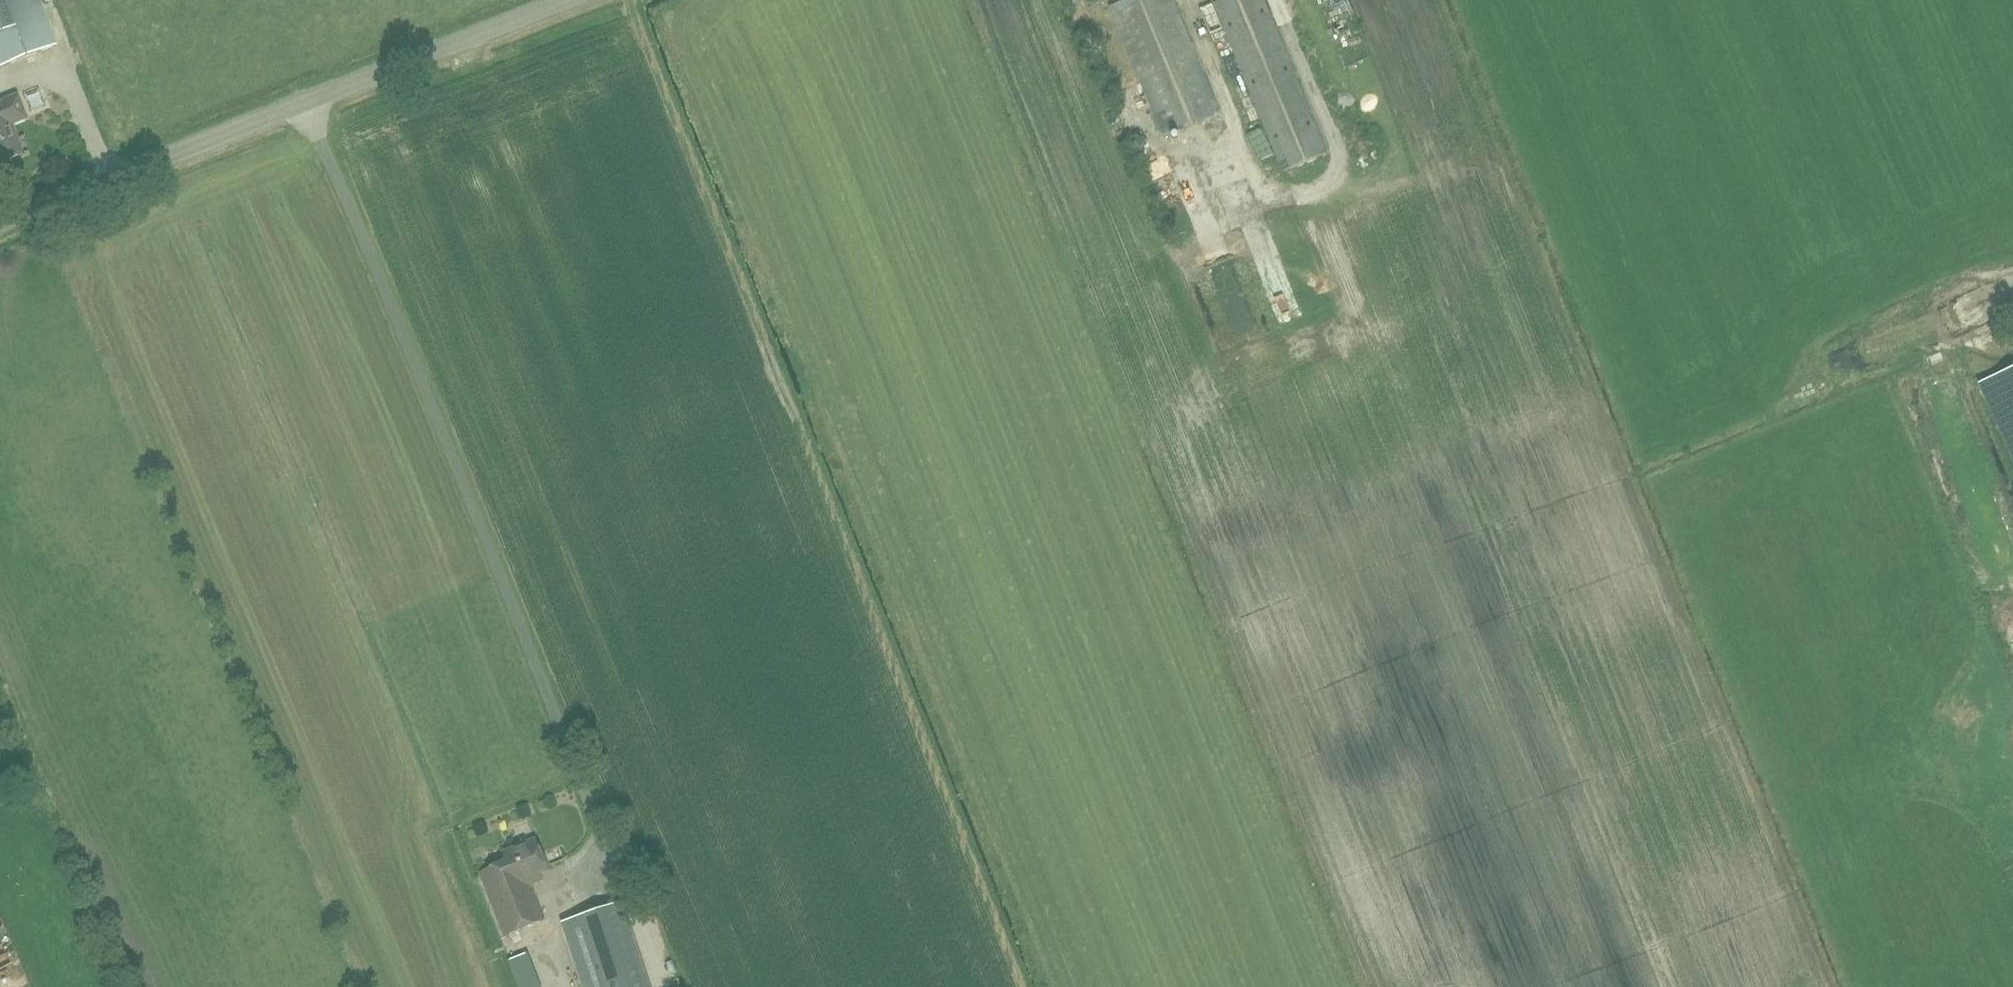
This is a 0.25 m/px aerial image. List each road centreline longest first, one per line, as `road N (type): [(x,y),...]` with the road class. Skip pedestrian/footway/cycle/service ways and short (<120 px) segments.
road 1 (unclassified): [(0,223),(568,0)]

